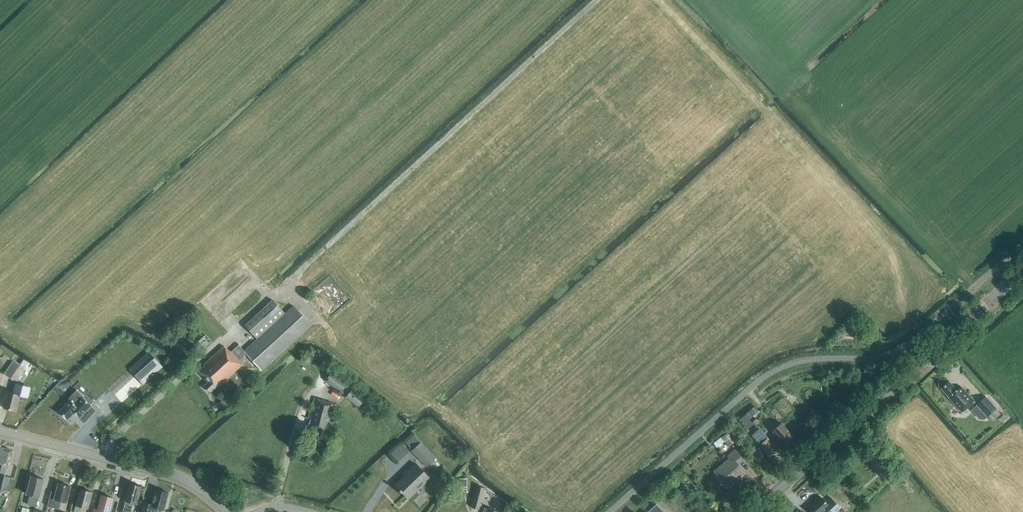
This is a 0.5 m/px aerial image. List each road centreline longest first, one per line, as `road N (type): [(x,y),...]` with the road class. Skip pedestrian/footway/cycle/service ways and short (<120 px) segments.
road 1 (secondary): [(752,511),(1022,271)]
road 2 (residential): [(227,511),(179,477),(0,430)]

